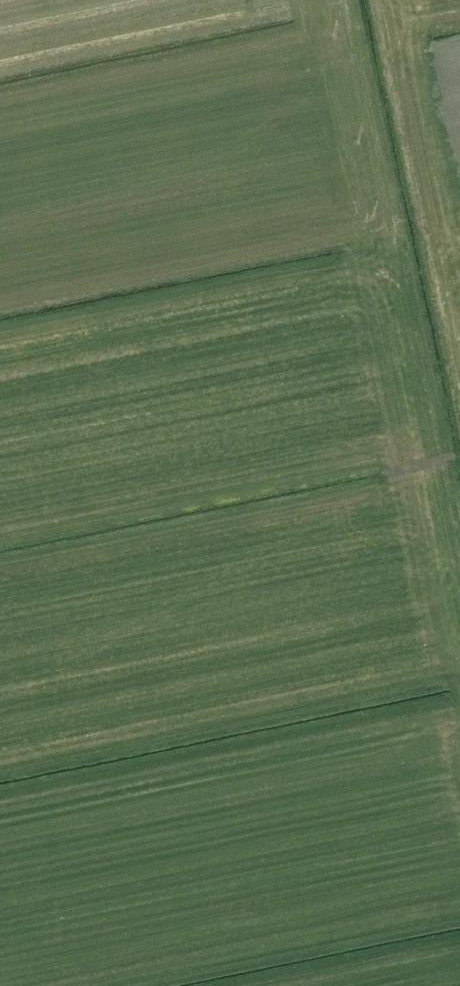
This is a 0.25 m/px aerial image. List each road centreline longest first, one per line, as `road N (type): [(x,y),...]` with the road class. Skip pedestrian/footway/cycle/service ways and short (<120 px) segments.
road 1 (track): [(338,0),(459,596)]

